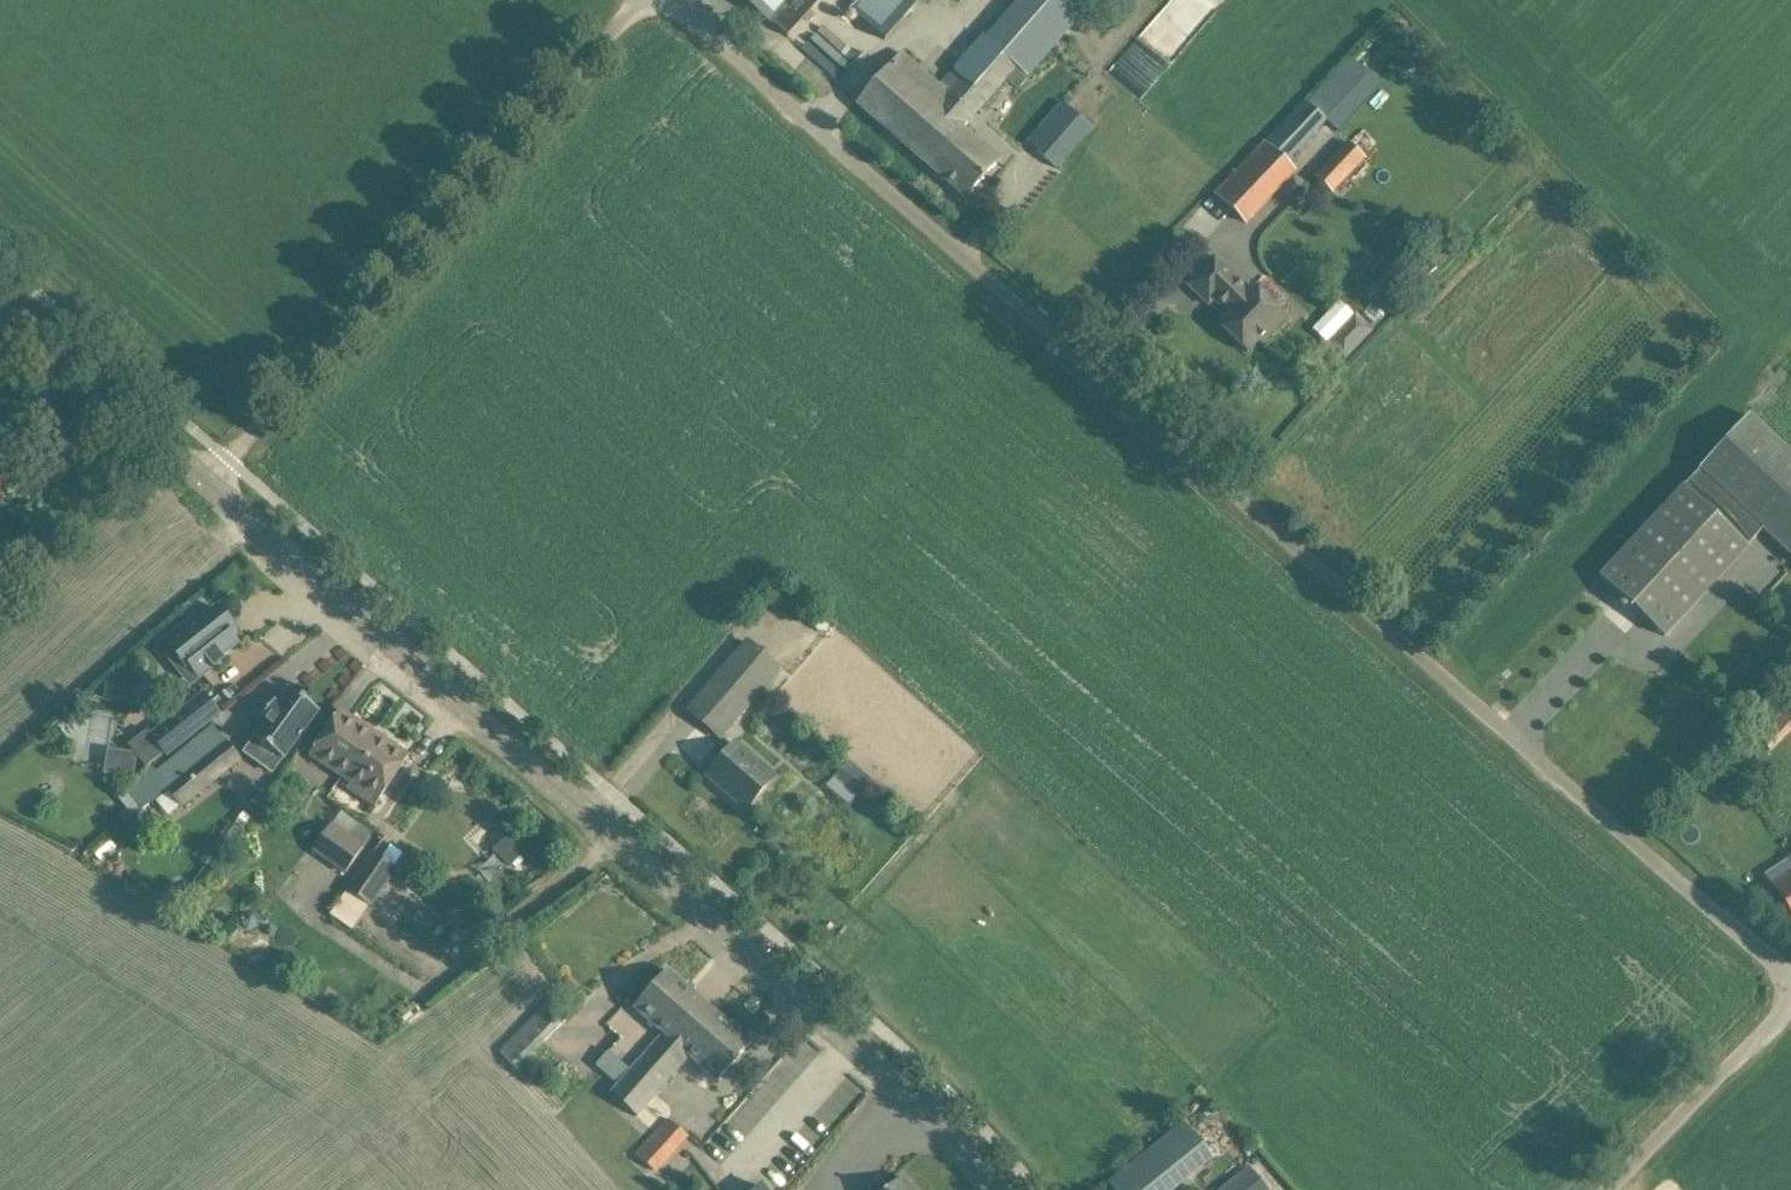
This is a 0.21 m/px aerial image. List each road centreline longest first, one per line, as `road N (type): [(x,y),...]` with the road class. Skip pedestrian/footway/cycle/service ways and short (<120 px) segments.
road 1 (unclassified): [(1790,984),(681,14),(654,7),(631,23),(210,486)]
road 2 (tertiary): [(994,1189),(876,1066),(210,486)]
road 3 (tertiary): [(210,486),(0,302)]
road 4 (unclassified): [(1614,1189),(1790,1006)]

